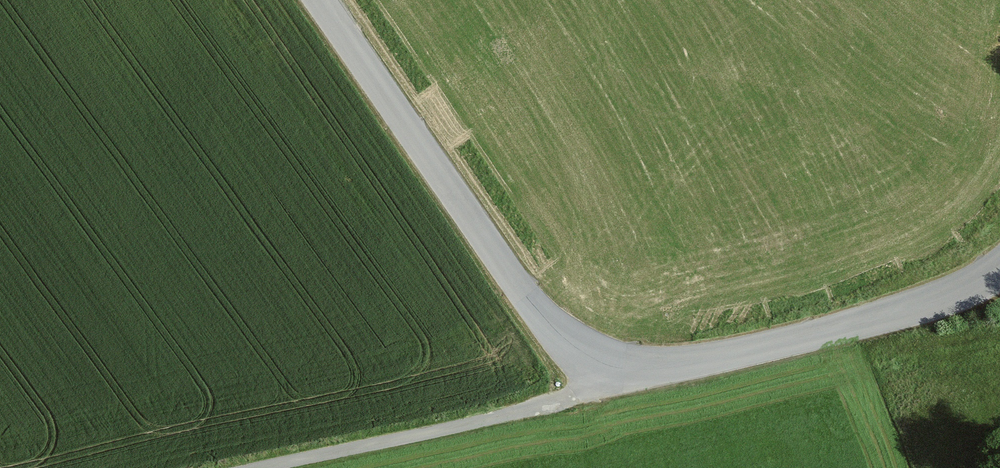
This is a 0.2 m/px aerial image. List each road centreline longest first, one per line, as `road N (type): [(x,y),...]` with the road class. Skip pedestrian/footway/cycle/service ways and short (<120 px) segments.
road 1 (unclassified): [(620,379),(553,324),(321,0)]
road 2 (unclassified): [(999,265),(930,302),(620,379)]
road 3 (unclassified): [(262,467),(571,400),(620,379)]

